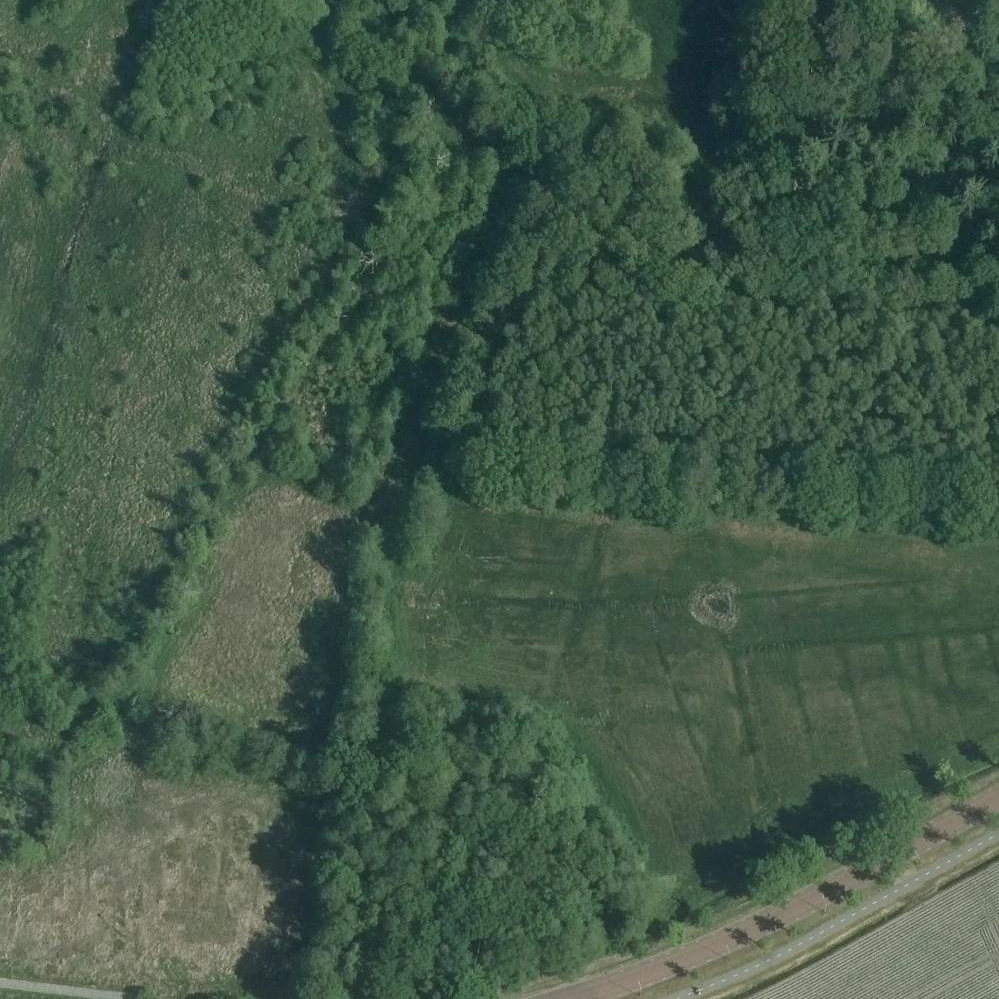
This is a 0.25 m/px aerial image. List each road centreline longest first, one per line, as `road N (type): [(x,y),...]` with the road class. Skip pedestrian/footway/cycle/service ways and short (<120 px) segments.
road 1 (secondary): [(565,998),(772,918),(998,795)]

